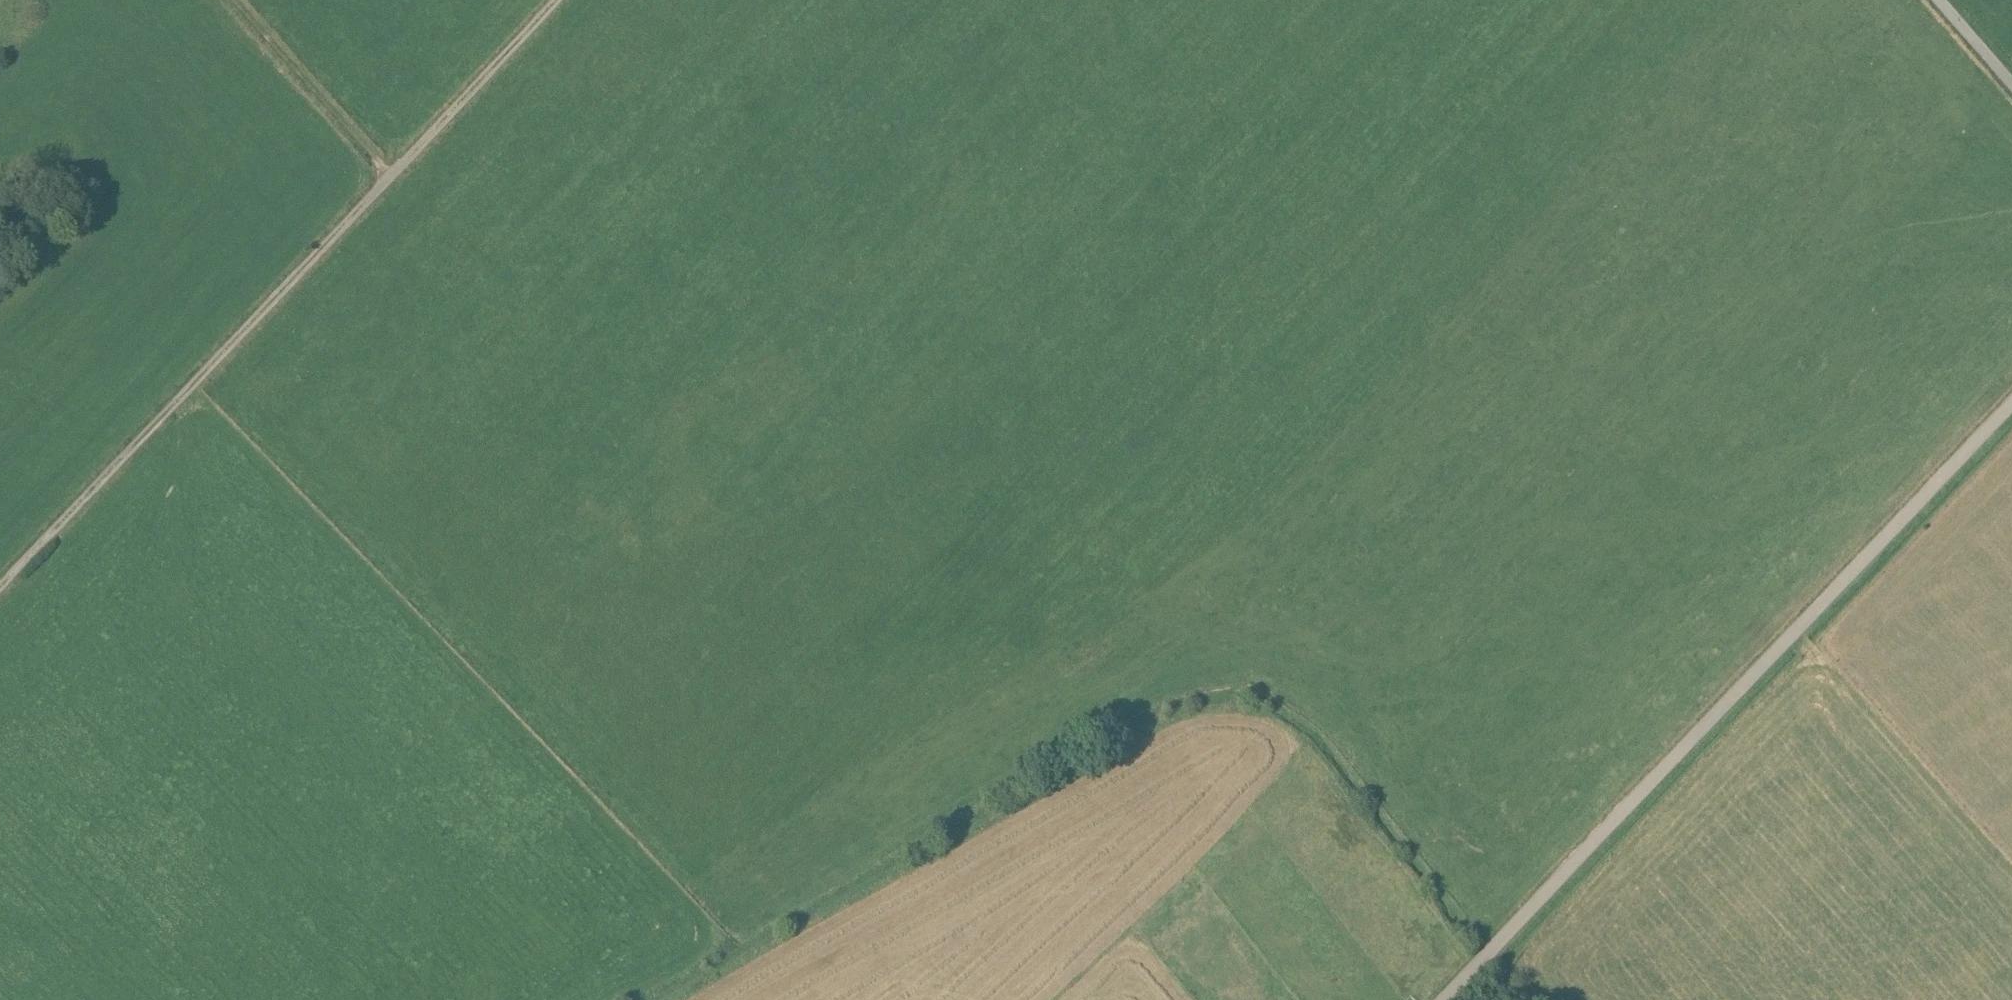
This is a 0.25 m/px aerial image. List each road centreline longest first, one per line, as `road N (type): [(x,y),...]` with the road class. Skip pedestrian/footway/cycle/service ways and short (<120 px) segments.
road 1 (track): [(2011,404),(1442,999)]
road 2 (track): [(0,584),(386,173)]
road 3 (track): [(386,173),(558,0)]

